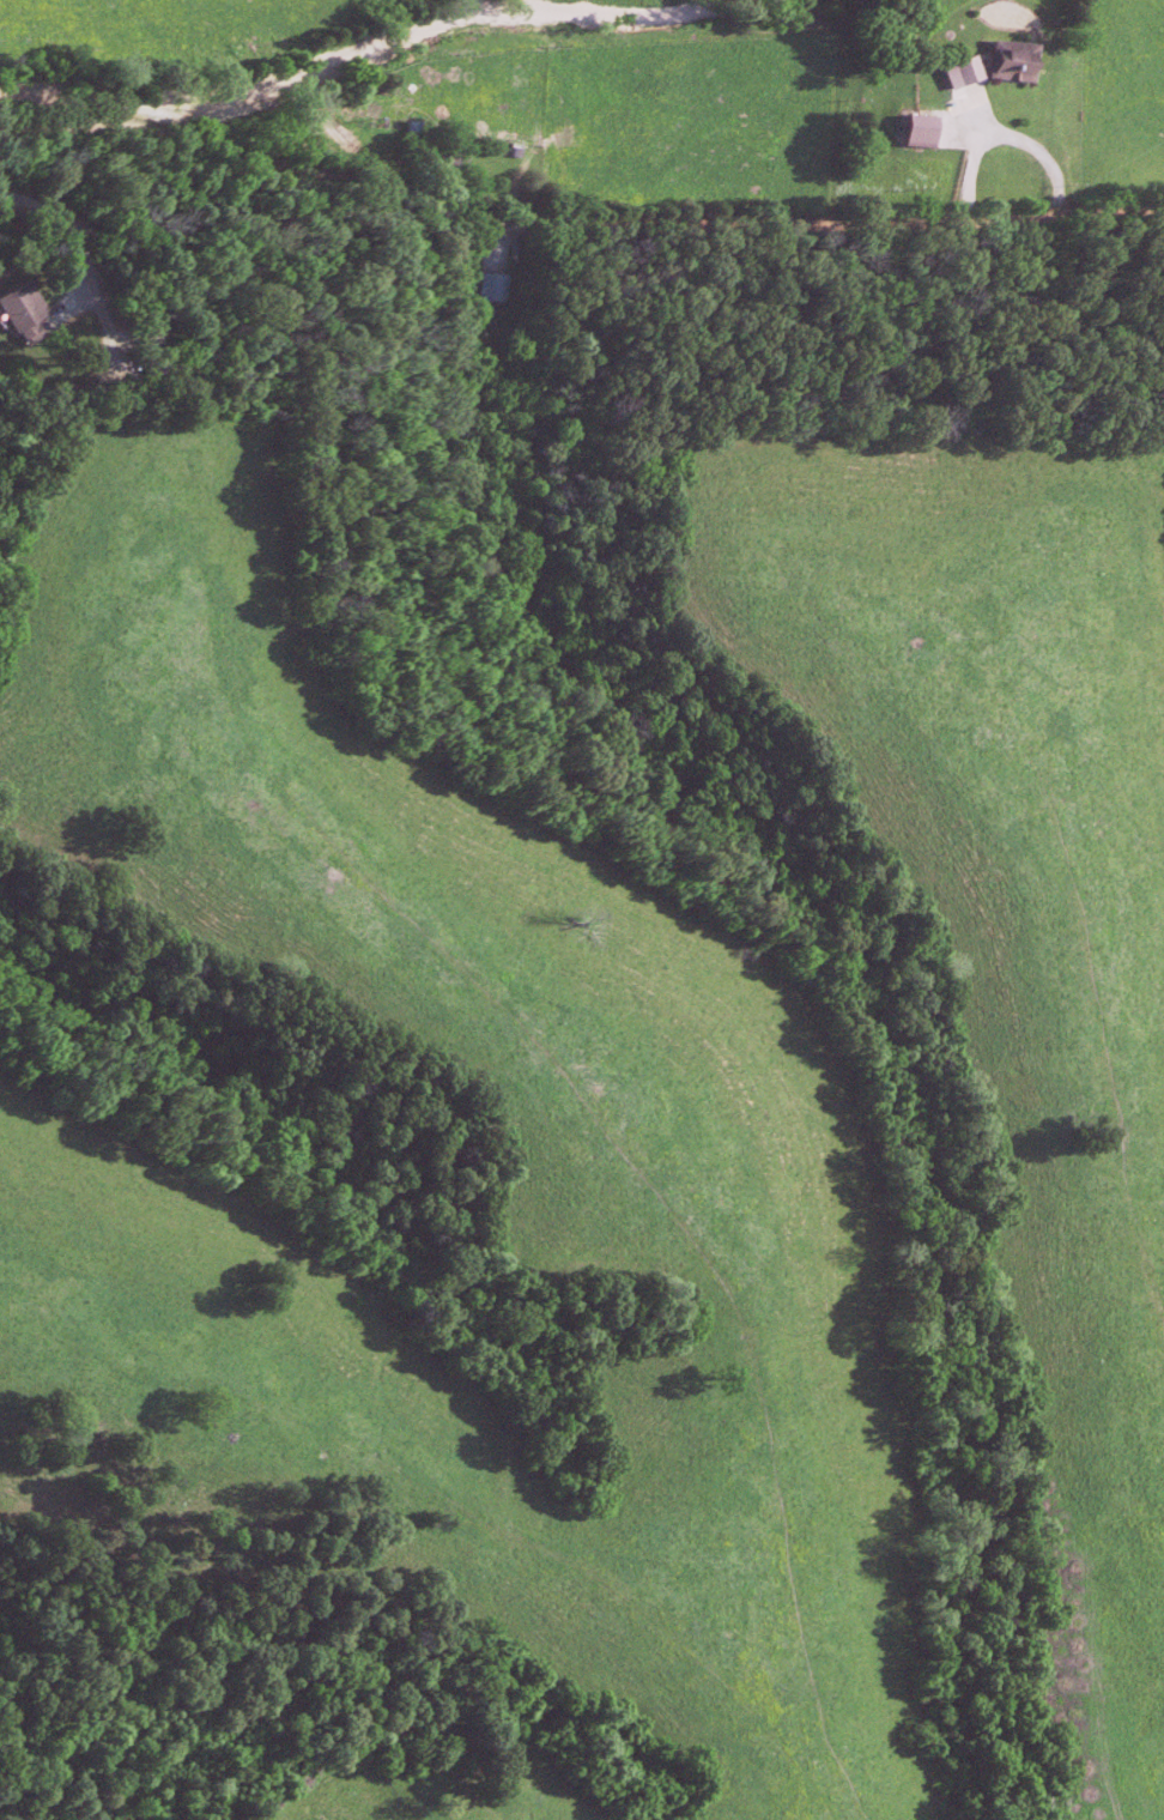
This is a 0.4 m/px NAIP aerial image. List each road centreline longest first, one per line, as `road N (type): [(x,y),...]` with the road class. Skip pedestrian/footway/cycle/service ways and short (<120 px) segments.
road 1 (residential): [(811,0),(599,20),(491,22),(424,32),(350,64),(0,120)]

